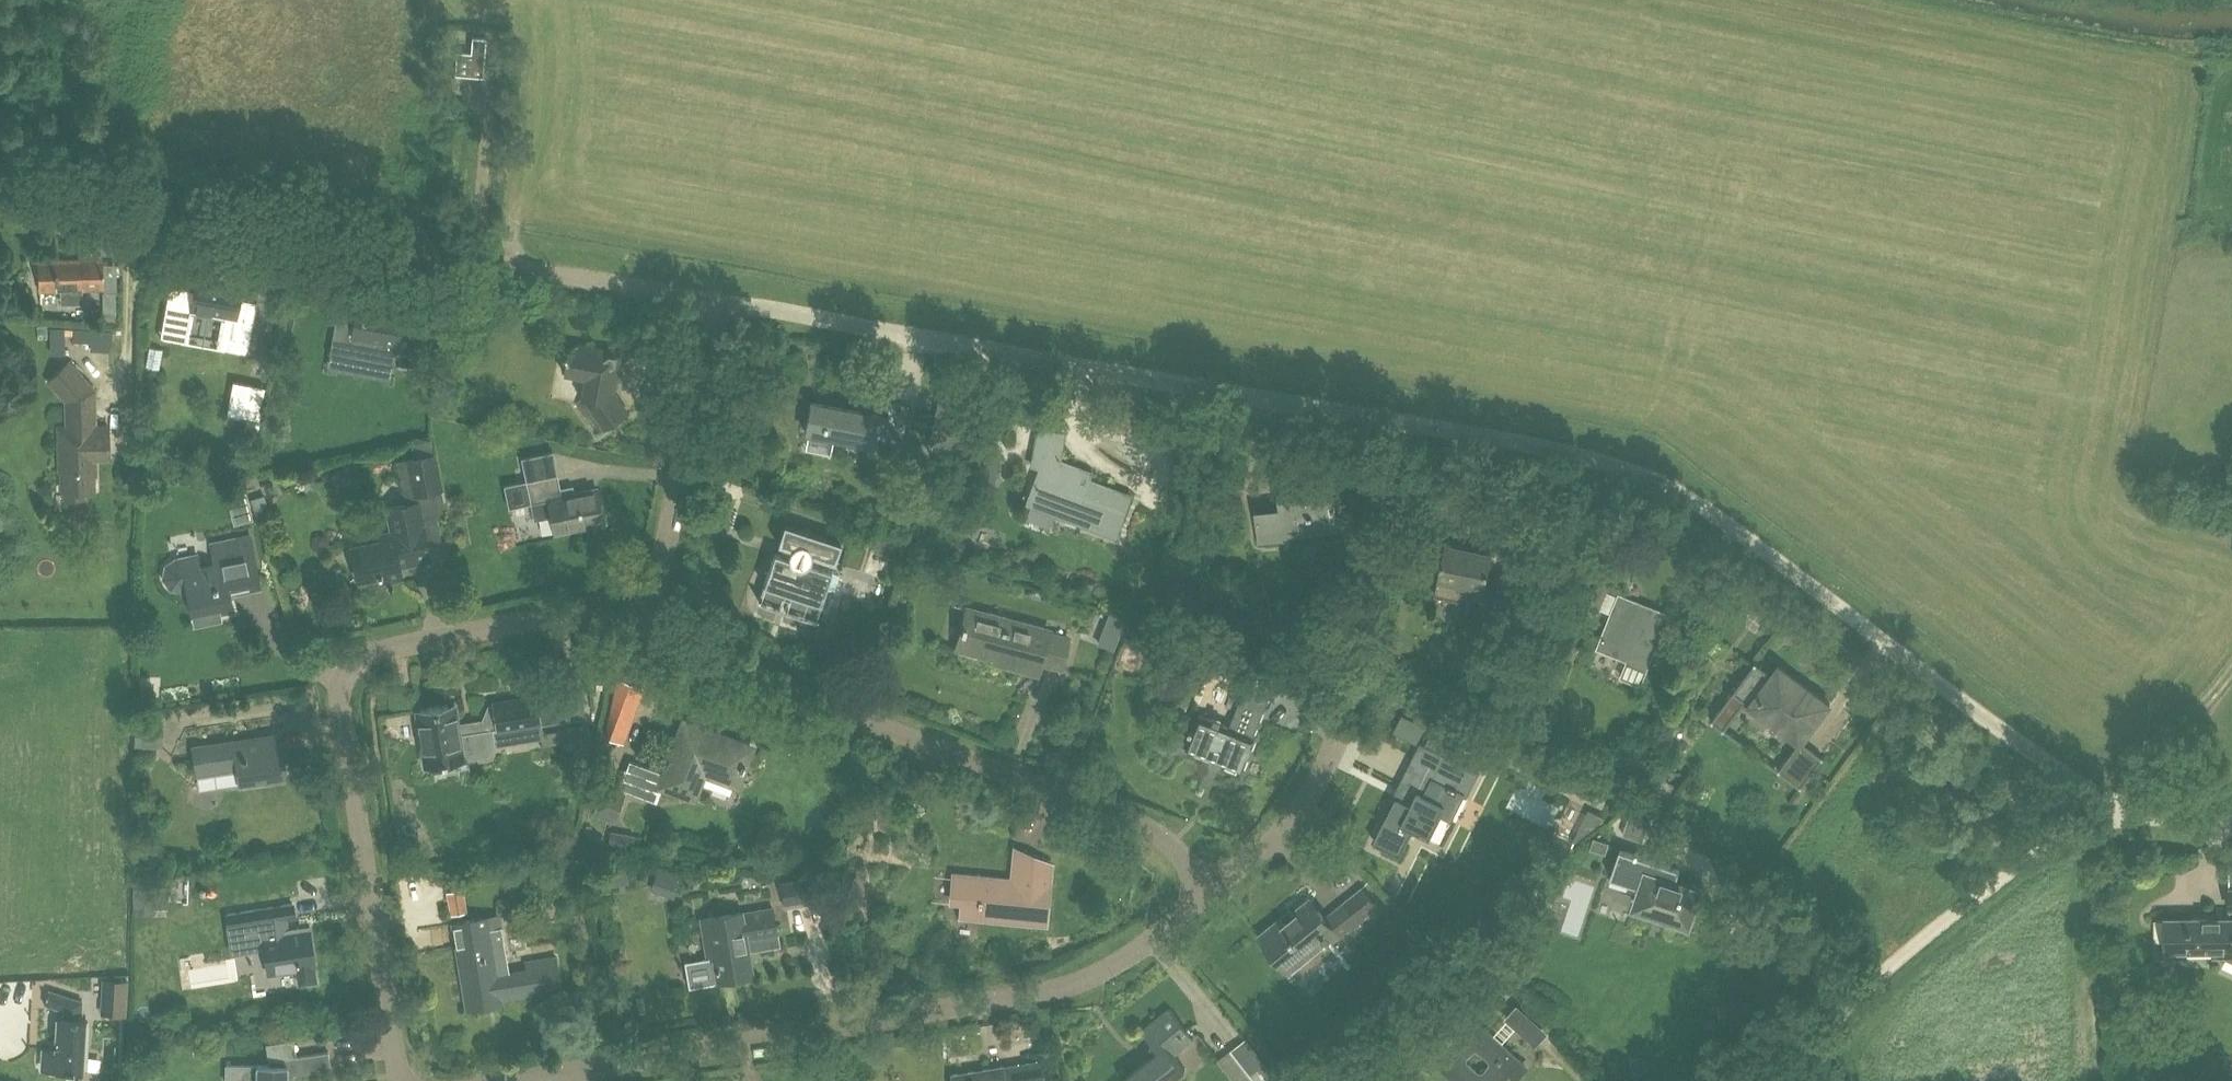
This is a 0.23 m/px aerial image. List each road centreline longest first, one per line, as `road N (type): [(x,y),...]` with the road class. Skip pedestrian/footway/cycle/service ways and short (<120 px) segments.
road 1 (track): [(2120,810),(1710,509),(1651,477),(1546,448),(717,300)]
road 2 (residential): [(644,640),(717,300),(91,191)]
road 3 (residential): [(401,1080),(340,690),(345,671),(371,650),(523,618),(591,620),(644,640)]
road 4 (residential): [(525,1080),(1053,991),(1111,967),(1193,904),(1202,887)]
road 5 (residential): [(1202,887),(1193,865),(1161,833),(644,640)]
road 6 (track): [(1778,1080),(1864,985),(2060,842),(2120,810)]
road 7 (residential): [(1202,887),(1293,821),(1343,726)]
road 8 (track): [(2231,666),(2104,802)]

